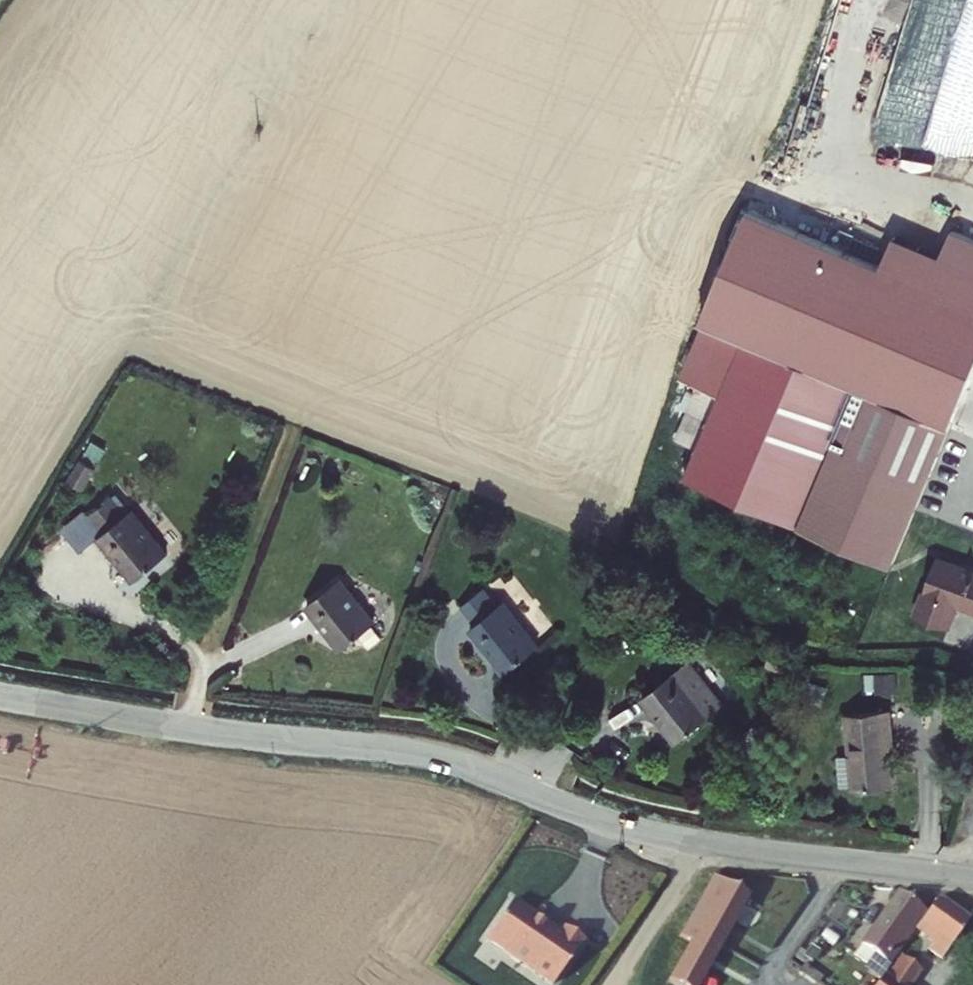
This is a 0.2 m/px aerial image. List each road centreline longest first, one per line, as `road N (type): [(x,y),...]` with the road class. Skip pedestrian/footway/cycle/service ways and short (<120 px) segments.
road 1 (tertiary): [(0,696),(204,732),(419,754),(651,835),(972,880)]

